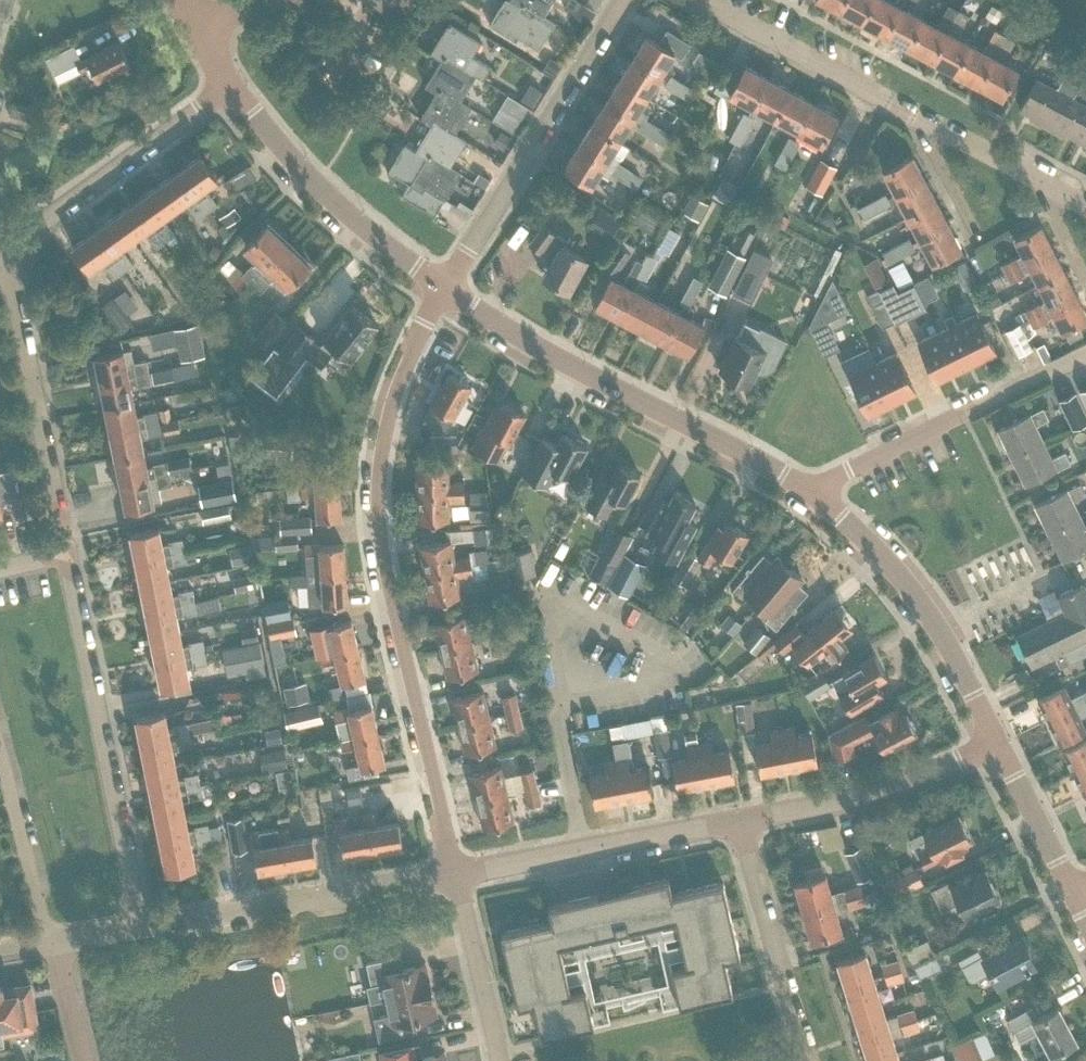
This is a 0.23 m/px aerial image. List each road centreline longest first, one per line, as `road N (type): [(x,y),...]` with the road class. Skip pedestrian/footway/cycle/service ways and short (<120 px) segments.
road 1 (residential): [(457,876),(373,503),(401,366),(443,287)]
road 2 (tertiary): [(810,490),(548,352),(443,287)]
road 3 (residential): [(138,926),(67,556)]
road 4 (residential): [(443,287),(625,0)]
road 5 (unclassified): [(138,926),(457,876)]
road 6 (tertiary): [(998,744),(898,572),(810,490)]
road 7 (residential): [(67,556),(9,247)]
road 8 (residential): [(810,490),(1085,352)]
road 9 (tertiary): [(443,287),(318,187),(232,85)]
road 10 (unclassified): [(457,876),(743,820)]
road 11 (unclassified): [(9,247),(232,85)]
road 12 (unclassified): [(743,820),(900,794),(998,744)]
road 13 (residential): [(930,124),(703,0)]
road 14 (residential): [(811,1060),(743,820)]
road 15 (residential): [(0,747),(50,943)]
road 16 (residential): [(494,1060),(457,876)]
road 17 (tertiary): [(1074,890),(998,744)]
road 18 (residential): [(1061,193),(930,124)]
road 19 (residential): [(975,240),(930,156),(930,124)]
road 20 (residential): [(50,943),(81,1060)]

